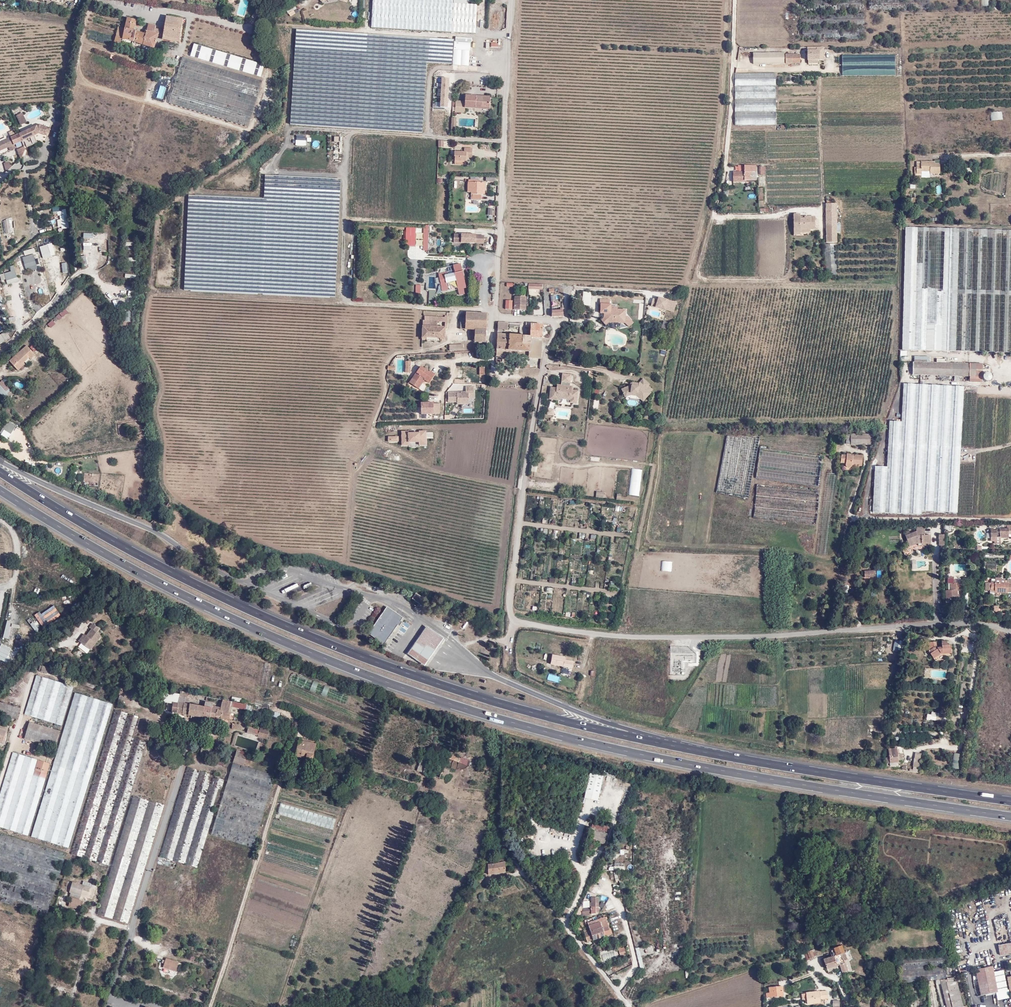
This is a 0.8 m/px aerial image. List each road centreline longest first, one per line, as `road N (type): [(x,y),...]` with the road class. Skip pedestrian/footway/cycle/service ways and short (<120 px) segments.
road 1 (motorway): [(0,489),(240,621),(456,705),(667,760),(1010,816)]
road 2 (motorway): [(730,756),(565,721),(381,664),(184,579),(0,471)]
road 3 (residential): [(512,0),(495,311),(553,320),(558,328),(533,421),(512,602),(517,623)]
road 4 (residential): [(736,0),(726,168),(699,269),(703,279),(789,274),(790,213),(824,203),(822,69)]
road 5 (residential): [(1010,630),(941,624),(629,636),(517,623)]
road 6 (track): [(279,1006),(344,819),(370,770),(299,726)]
road 7 (motorway): [(256,586),(0,460)]
road 8 (motorway): [(1010,801),(730,756)]
road 9 (motorway): [(730,756),(580,713),(492,676)]
road 10 (track): [(520,872),(488,879),(429,1006)]
road 11 (residential): [(101,0),(245,26)]

